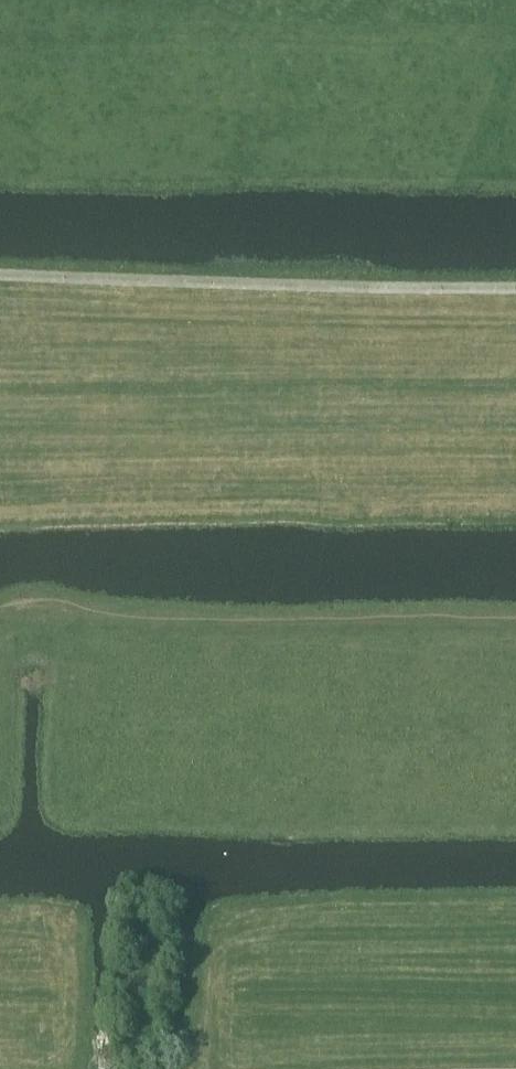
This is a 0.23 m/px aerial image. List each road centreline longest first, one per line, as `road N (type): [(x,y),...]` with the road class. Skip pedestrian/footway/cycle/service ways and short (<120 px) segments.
road 1 (track): [(515,286),(0,275)]

